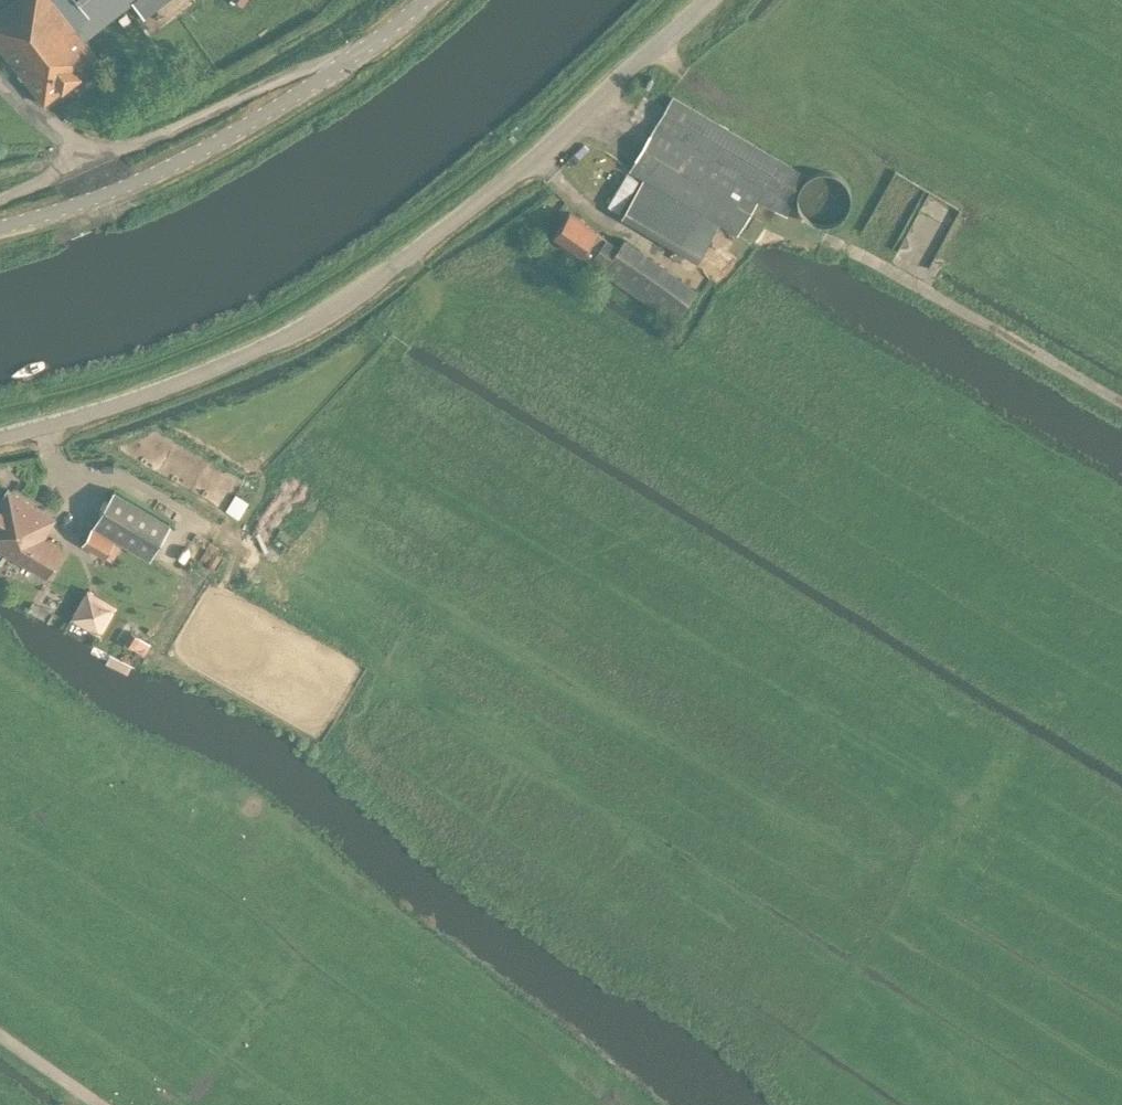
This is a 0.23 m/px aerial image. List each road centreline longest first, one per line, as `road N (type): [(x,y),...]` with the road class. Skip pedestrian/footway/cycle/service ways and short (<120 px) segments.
road 1 (tertiary): [(0,440),(116,410),(303,332),(524,165),(706,0)]
road 2 (track): [(535,155),(593,216),(697,276),(762,227),(816,231),(1121,403)]
road 3 (unclassified): [(0,226),(91,201),(184,160),(296,96),(429,0)]

